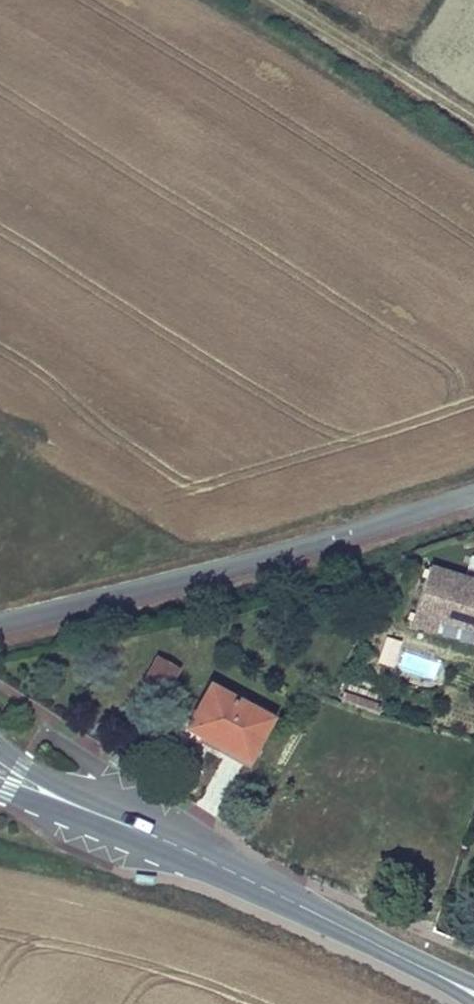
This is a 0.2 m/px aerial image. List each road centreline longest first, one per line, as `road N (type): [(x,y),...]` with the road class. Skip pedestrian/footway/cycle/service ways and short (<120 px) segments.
road 1 (secondary): [(473,995),(0,772)]
road 2 (residential): [(0,621),(473,497)]
road 3 (track): [(473,124),(274,0)]

